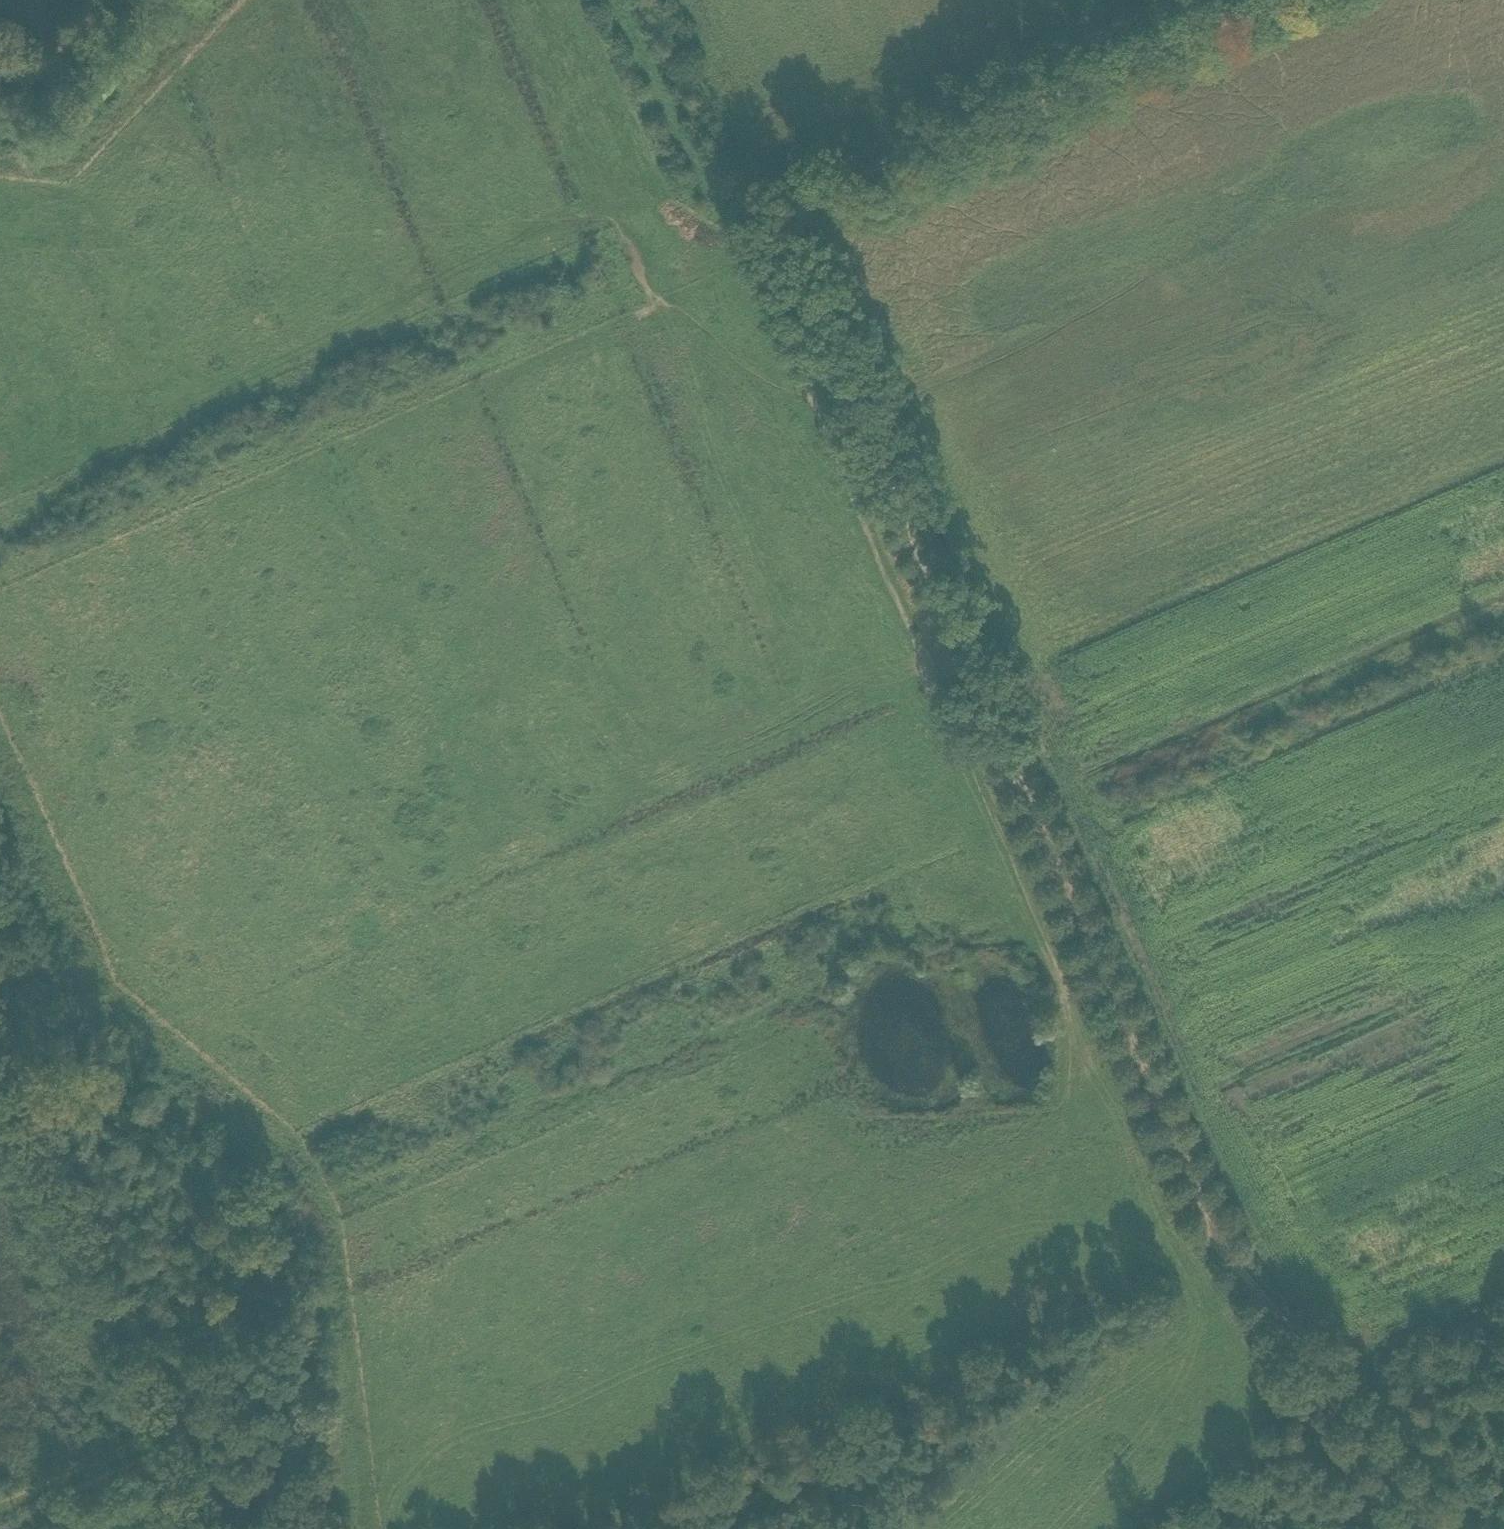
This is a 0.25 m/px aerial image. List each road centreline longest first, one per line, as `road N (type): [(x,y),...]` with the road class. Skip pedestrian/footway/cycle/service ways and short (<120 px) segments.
road 1 (track): [(1438,1528),(1215,1229),(786,240),(791,213),(816,194),(1262,0)]
road 2 (track): [(222,1528),(0,1033)]

